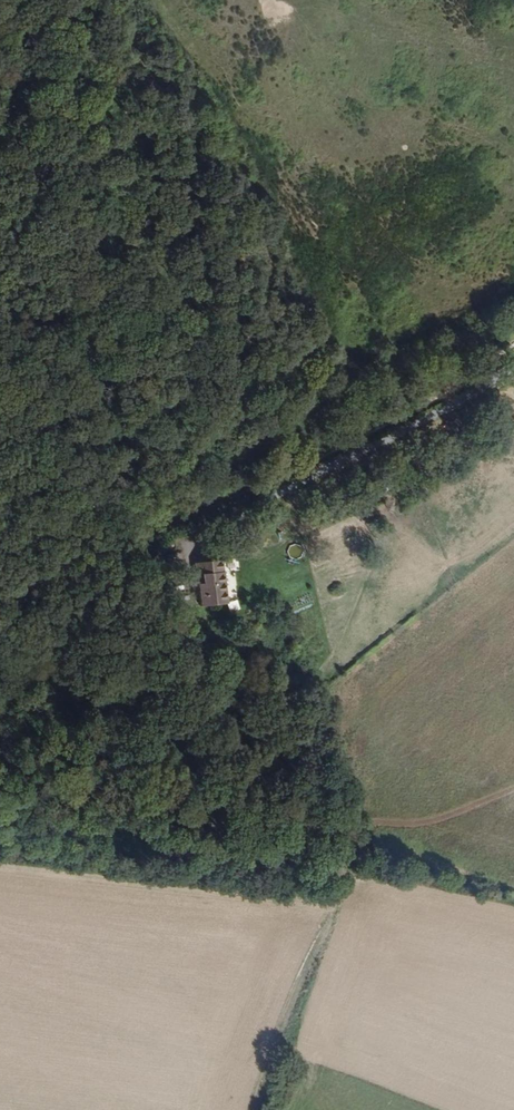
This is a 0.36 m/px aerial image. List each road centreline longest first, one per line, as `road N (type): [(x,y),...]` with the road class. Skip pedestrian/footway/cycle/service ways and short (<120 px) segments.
road 1 (track): [(513,346),(439,397),(328,453),(0,589)]
road 2 (track): [(322,699),(353,798),(355,835),(252,1109)]
road 3 (track): [(513,369),(392,437),(172,541)]

